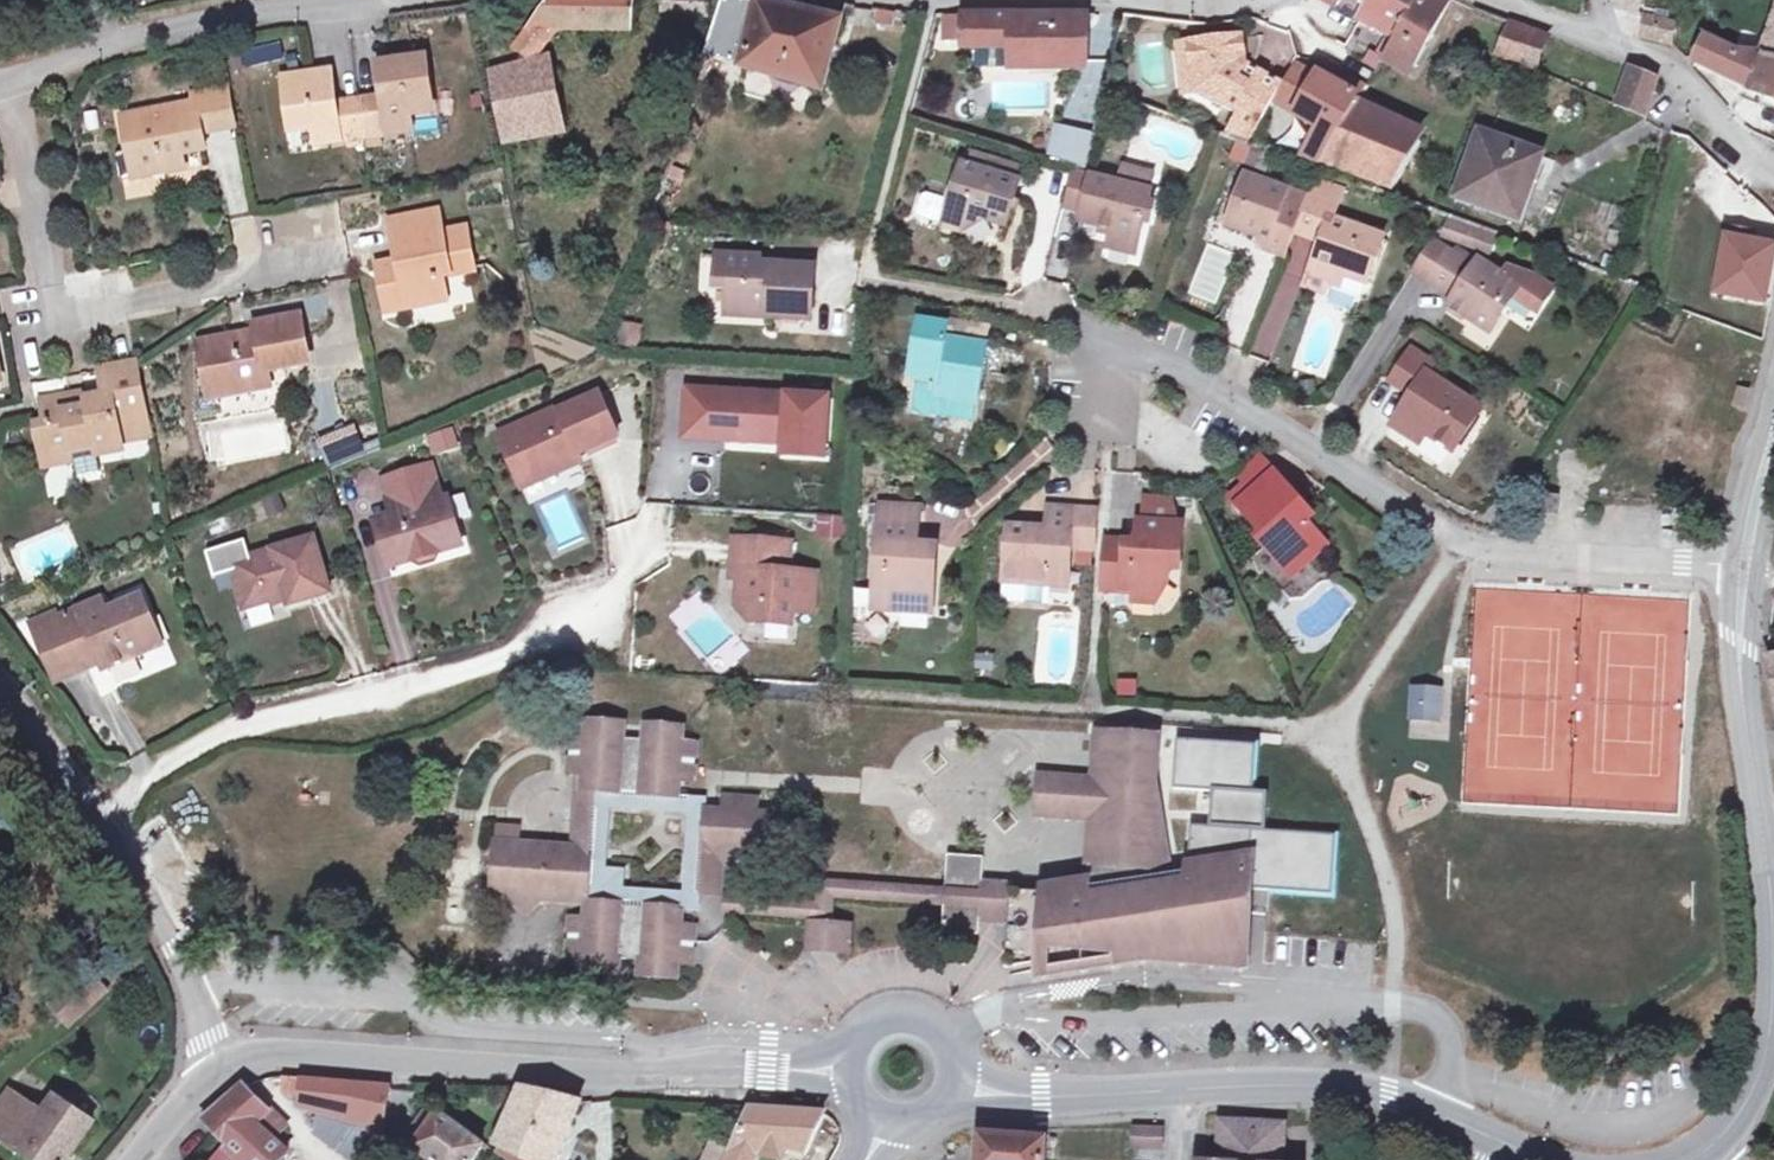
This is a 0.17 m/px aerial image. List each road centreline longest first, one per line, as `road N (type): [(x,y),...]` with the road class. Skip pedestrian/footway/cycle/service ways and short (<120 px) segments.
road 1 (tertiary): [(842,1073),(615,1075),(315,1055),(262,1057),(222,1069)]
road 2 (tertiary): [(1548,1159),(1447,1116),(1357,1089),(1022,1096)]
road 3 (residential): [(1,82),(54,311),(306,260),(293,221)]
road 4 (tertiary): [(1773,423),(1744,570),(1741,644),(1773,940)]
road 5 (residential): [(222,1069),(141,876),(0,679)]
road 6 (residential): [(1492,0),(1675,70),(1759,169),(1773,174)]
road 7 (residential): [(108,49),(221,15),(335,0)]
road 8 (tertiary): [(1773,962),(1763,1072),(1733,1124),(1696,1159)]
road 9 (residential): [(1018,0),(1221,7),(1236,0)]
road 10 (tertiary): [(967,1070),(952,1029),(912,1007),(868,1018),(852,1035),(842,1073)]
road 11 (tertiary): [(222,1069),(130,1159)]

